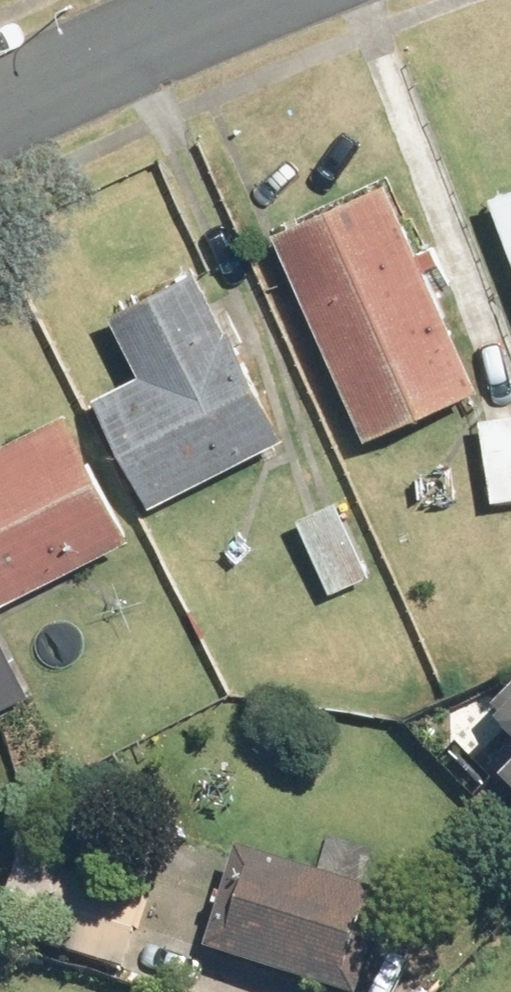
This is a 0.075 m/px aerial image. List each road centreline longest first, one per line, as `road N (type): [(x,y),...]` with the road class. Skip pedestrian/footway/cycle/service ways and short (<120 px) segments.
road 1 (residential): [(0,111),(236,0)]

